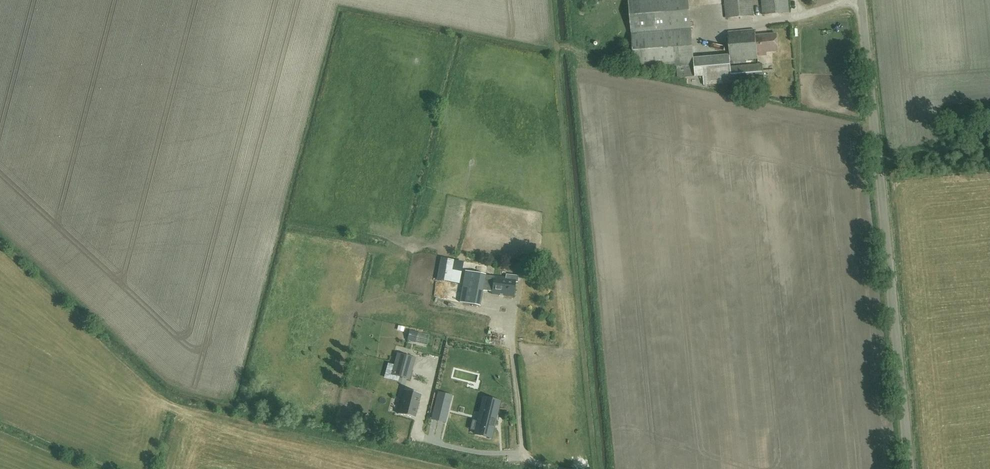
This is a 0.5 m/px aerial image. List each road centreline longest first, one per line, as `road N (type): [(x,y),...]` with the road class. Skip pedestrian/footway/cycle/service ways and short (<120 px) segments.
road 1 (unclassified): [(910,468),(860,0)]
road 2 (track): [(439,468),(244,421),(181,419),(173,437)]

